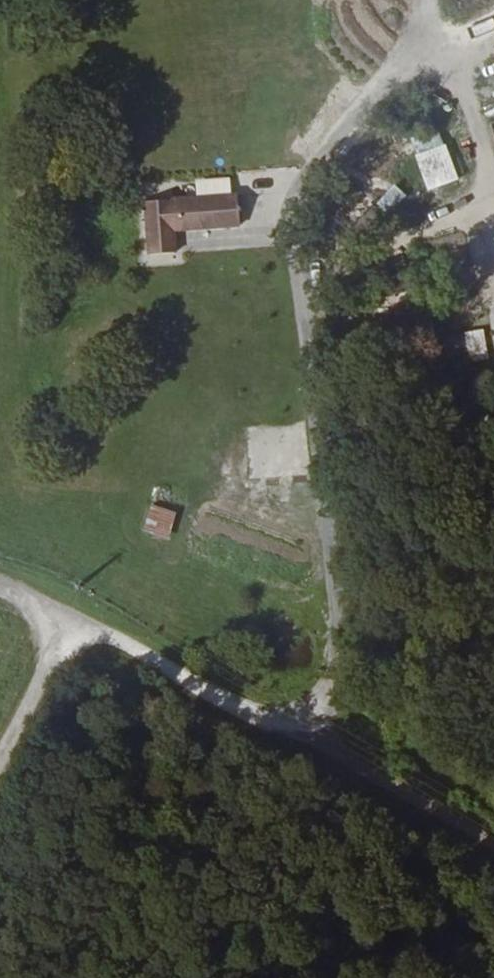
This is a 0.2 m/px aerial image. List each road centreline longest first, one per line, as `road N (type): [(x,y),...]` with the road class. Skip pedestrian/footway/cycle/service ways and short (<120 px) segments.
road 1 (track): [(493,842),(0,588)]
road 2 (track): [(69,622),(0,745)]

